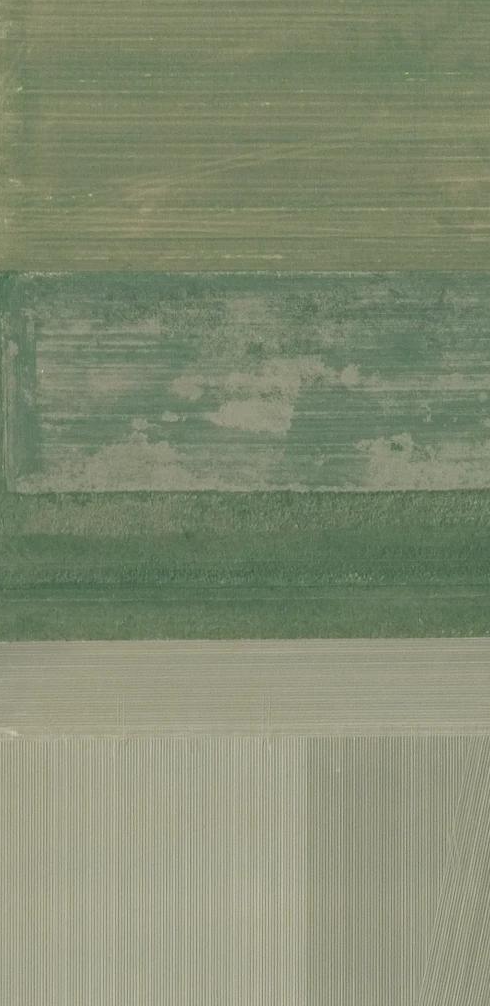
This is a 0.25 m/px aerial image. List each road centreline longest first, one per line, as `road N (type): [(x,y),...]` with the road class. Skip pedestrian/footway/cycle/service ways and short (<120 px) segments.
road 1 (track): [(0,605),(489,602)]
road 2 (track): [(0,559),(489,557)]

